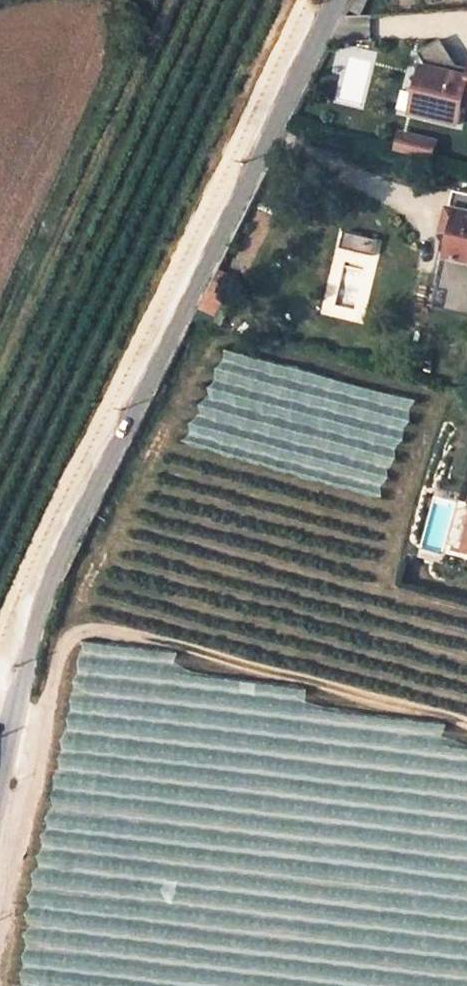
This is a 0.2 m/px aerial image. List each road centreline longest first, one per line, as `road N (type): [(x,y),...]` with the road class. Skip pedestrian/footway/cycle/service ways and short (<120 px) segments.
road 1 (unclassified): [(337,0),(53,577),(0,803)]

